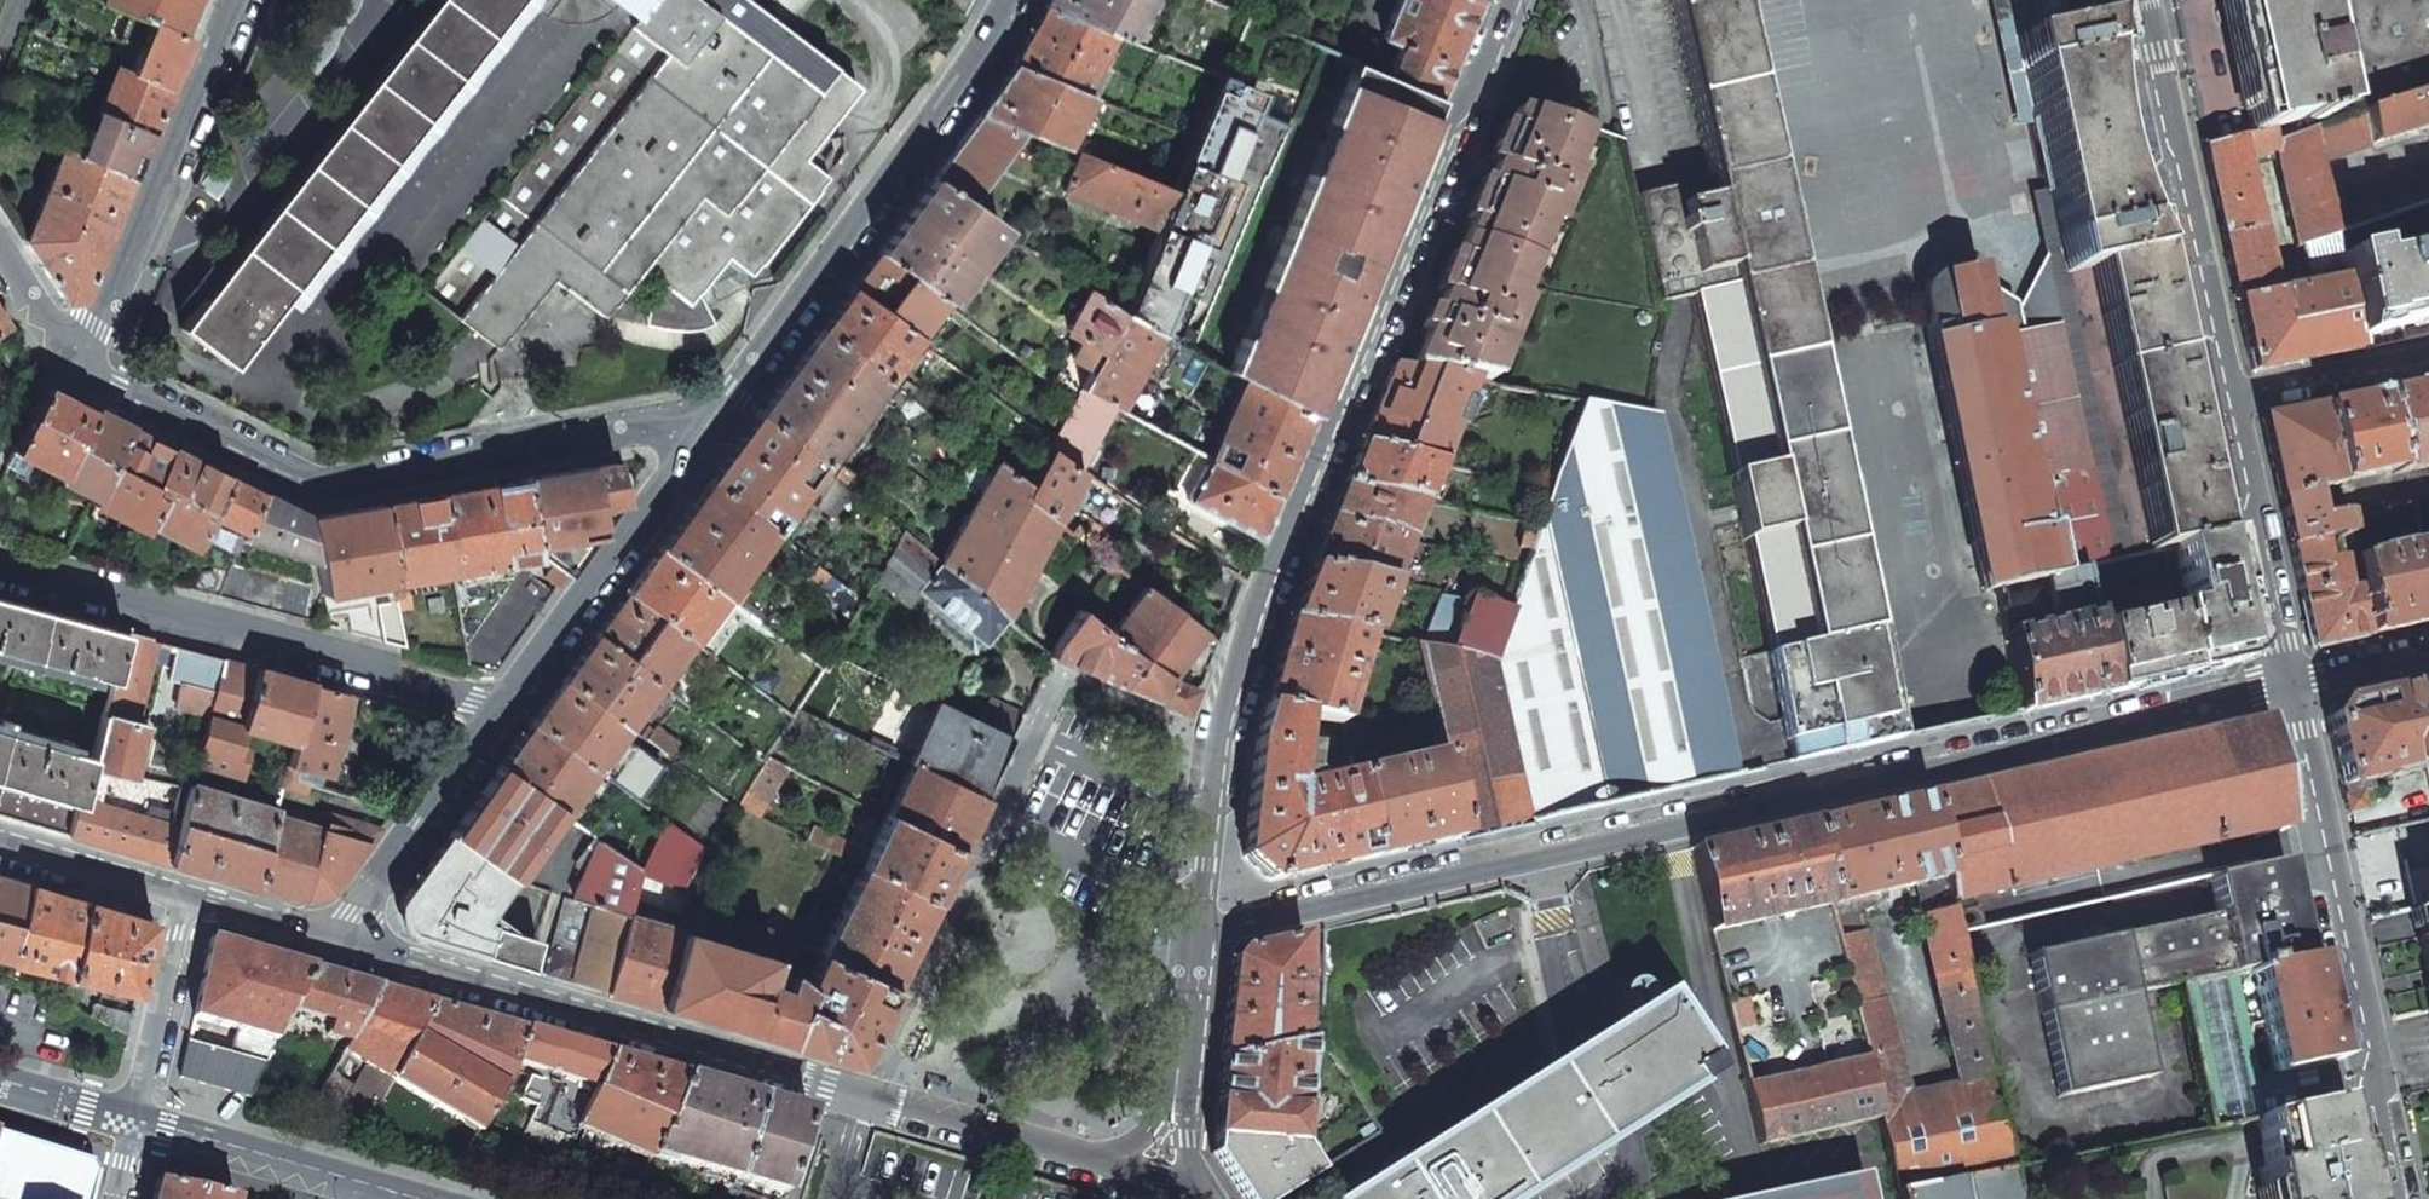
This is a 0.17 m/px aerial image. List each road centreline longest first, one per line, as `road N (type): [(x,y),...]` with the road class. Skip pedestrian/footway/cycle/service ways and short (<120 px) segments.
road 1 (residential): [(2286,685),(1195,929)]
road 2 (residential): [(1507,0),(1223,723),(1195,929)]
road 3 (secondary): [(1109,1167),(335,938)]
road 4 (residential): [(81,362),(321,481),(723,406)]
road 5 (residential): [(2398,1198),(2286,685)]
road 6 (residential): [(0,575),(499,708)]
road 7 (residential): [(723,406),(1009,0)]
road 8 (residential): [(2225,402),(2139,0)]
road 9 (residential): [(234,0),(81,362)]
road 10 (residential): [(499,708),(723,406)]
road 11 (residential): [(2286,685),(2225,402)]
road 12 (residential): [(335,938),(499,708)]
road 13 (secondary): [(143,1128),(396,1198)]
road 14 (residential): [(143,1128),(188,897)]
road 15 (residential): [(2225,402),(2428,360)]
road 16 (secondary): [(188,897),(0,845)]
road 17 (residential): [(1183,1039),(1195,1193)]
road 18 (residential): [(1183,1039),(1155,1126),(1109,1167)]
road 19 (secondary): [(335,938),(188,897)]
road 20 (secondary): [(0,1084),(143,1128)]
road 21 (residential): [(2428,653),(2286,685)]
road 22 (residential): [(0,259),(56,340),(81,362)]

